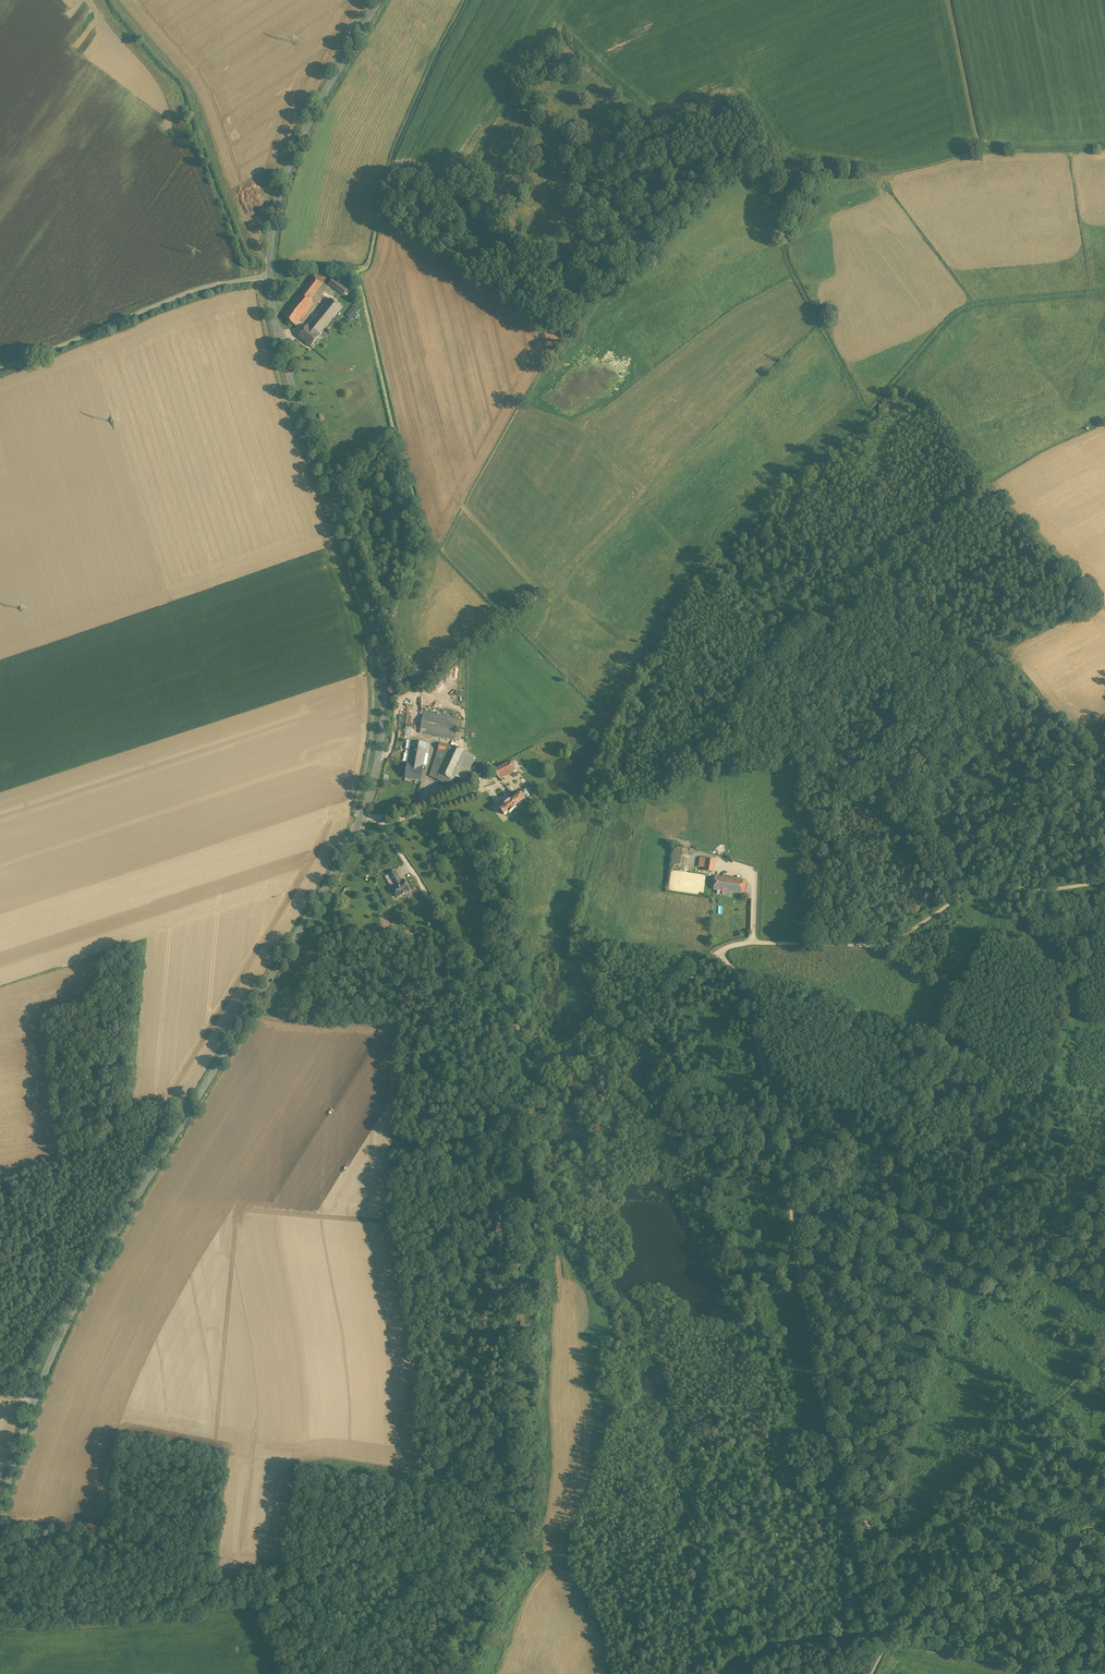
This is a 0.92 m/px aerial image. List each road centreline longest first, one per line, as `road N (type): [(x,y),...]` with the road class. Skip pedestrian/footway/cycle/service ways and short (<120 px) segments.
road 1 (secondary): [(0,1513),(35,1401),(82,1294),(325,889),(375,772),(384,693),(379,640),(291,380),(271,275)]
road 2 (track): [(715,953),(746,982),(783,1118),(816,1369),(836,1460),(886,1570),(889,1616),(1104,1519)]
road 3 (track): [(380,824),(460,955),(518,1026),(531,1061),(545,1067),(580,1044),(647,1017),(715,953)]
road 4 (track): [(715,953),(753,942),(885,943),(980,887),(1104,880)]
road 5 (track): [(0,1627),(126,1622),(212,1593),(225,1472)]
road 6 (secondary): [(271,275),(274,218),(297,150),(381,0)]
road 7 (track): [(1104,1357),(932,1515),(880,1552)]
road 8 (unclassified): [(0,369),(189,293),(271,275)]
road 9 (track): [(980,887),(1076,792),(1104,729)]
road 10 (track): [(948,0),(983,163)]

